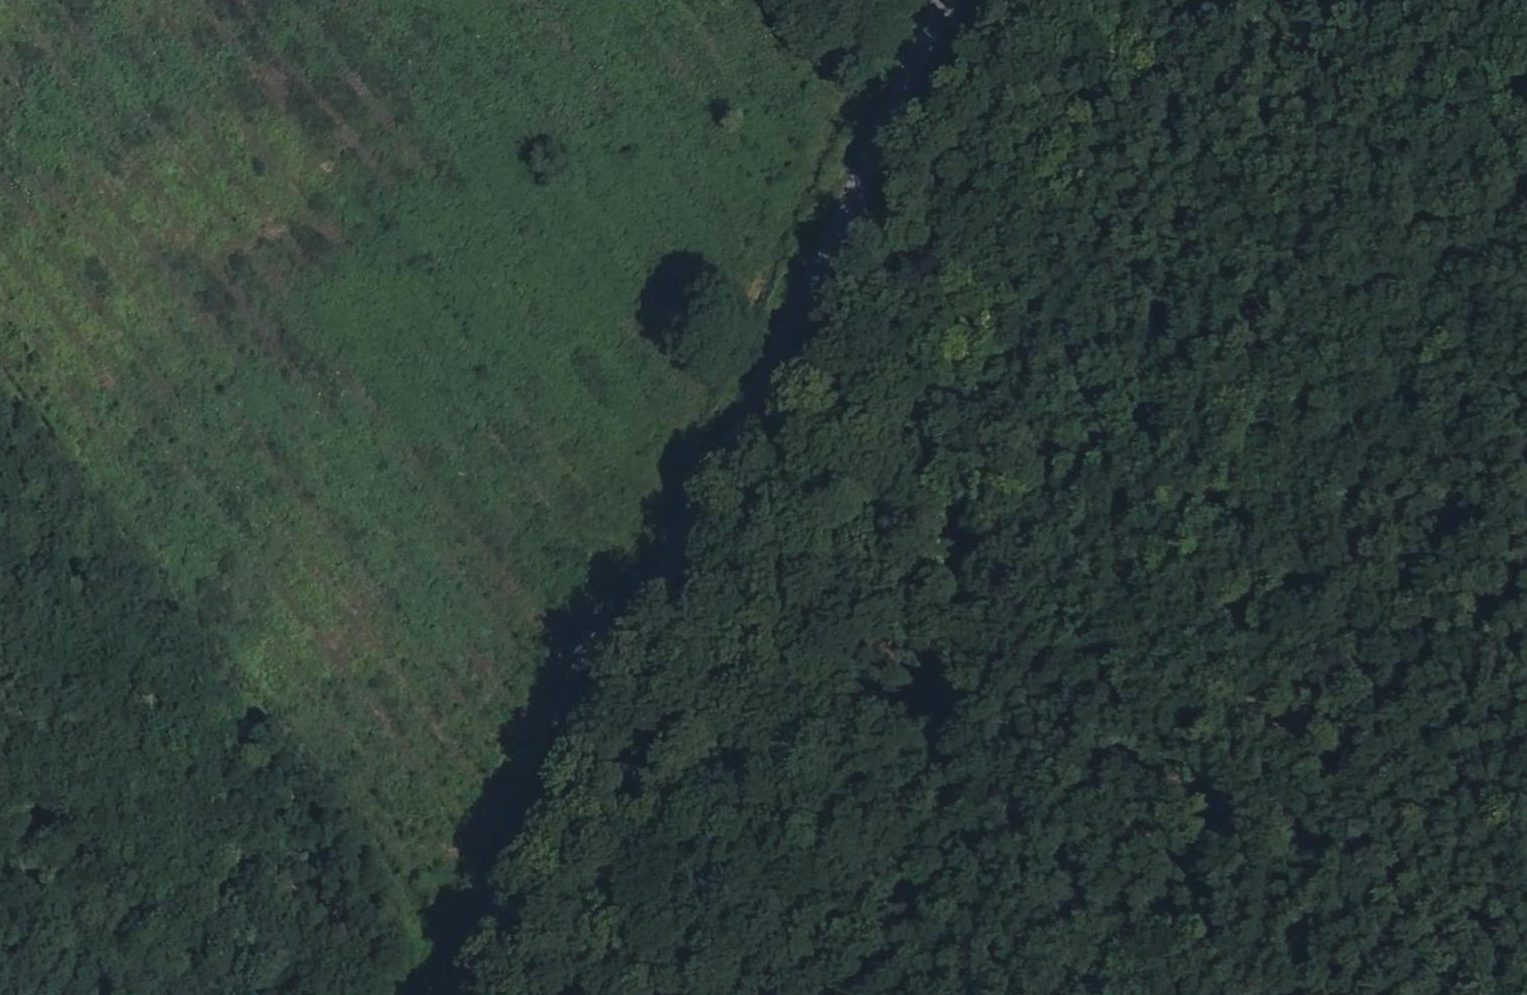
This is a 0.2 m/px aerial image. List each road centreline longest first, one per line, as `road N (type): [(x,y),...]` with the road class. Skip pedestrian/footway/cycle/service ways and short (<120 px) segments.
road 1 (tertiary): [(457,994),(925,0)]

